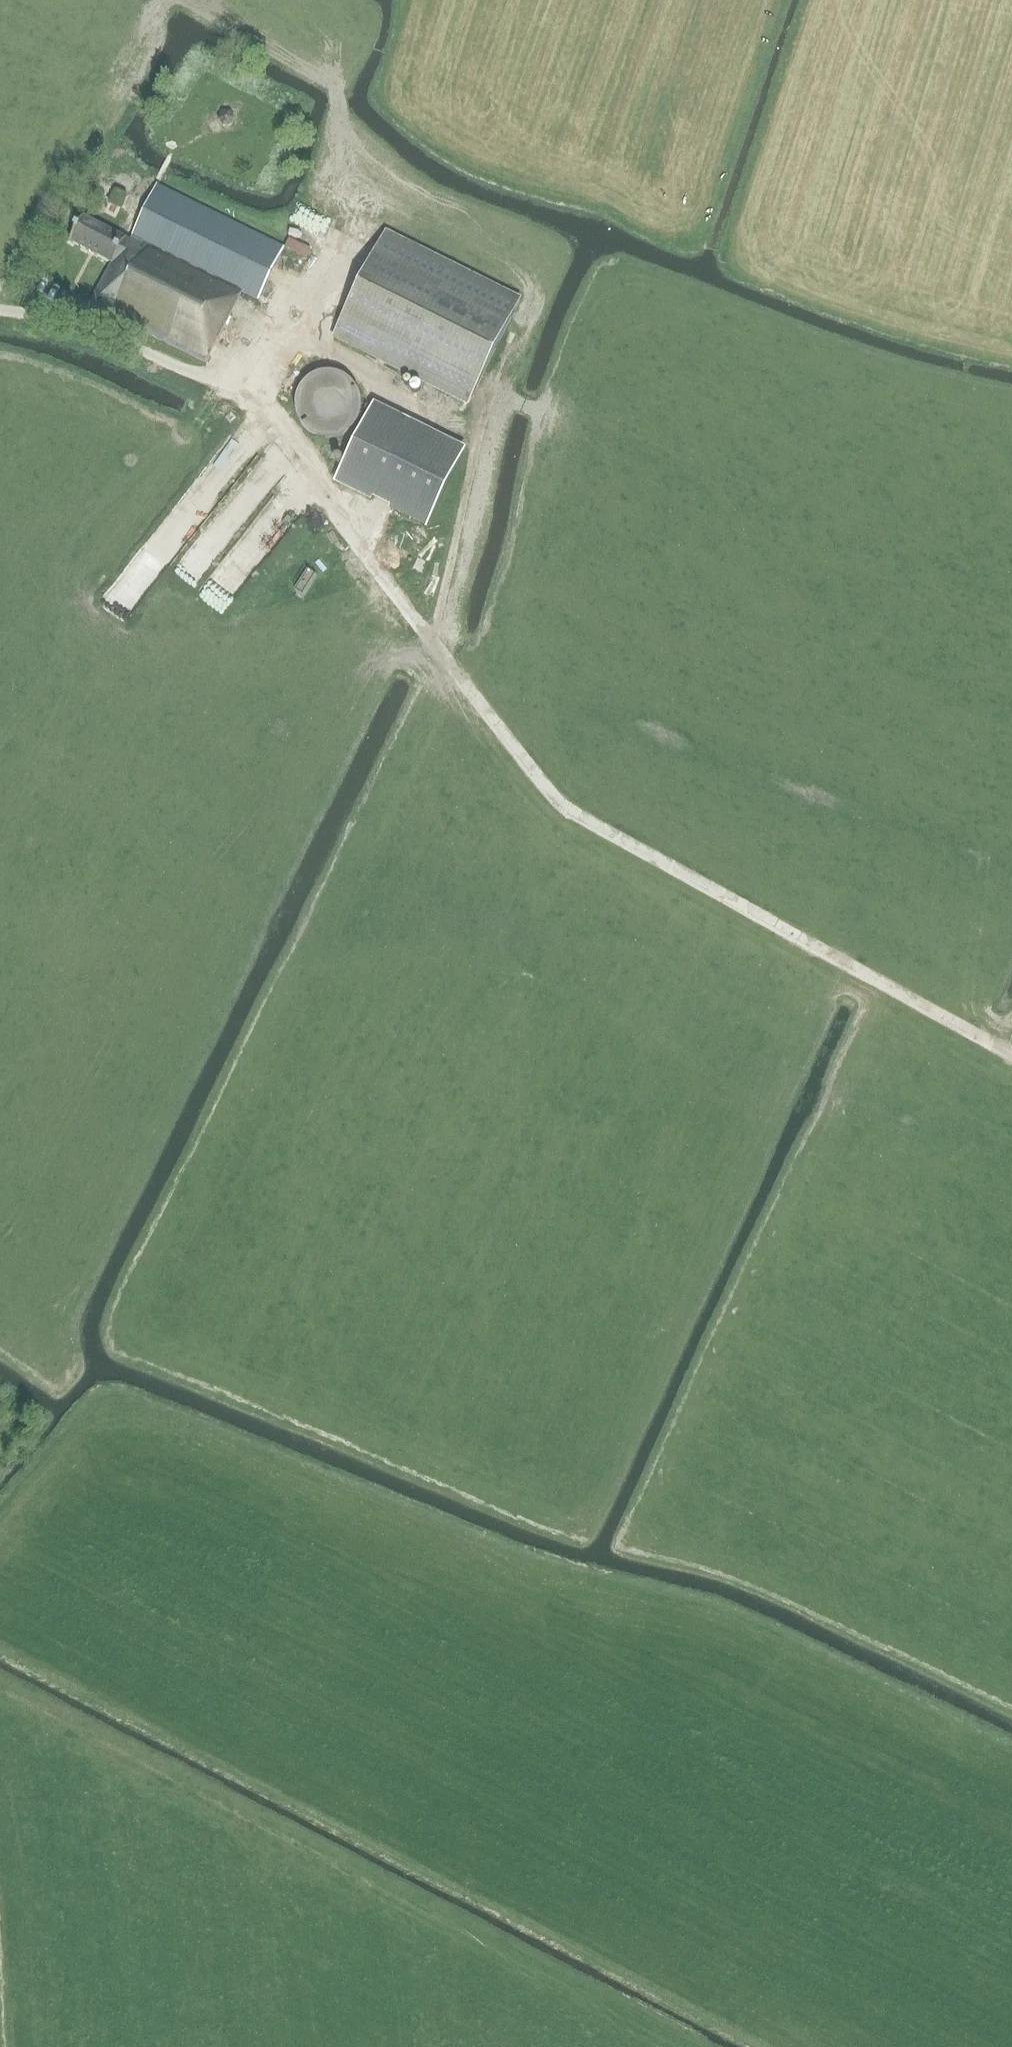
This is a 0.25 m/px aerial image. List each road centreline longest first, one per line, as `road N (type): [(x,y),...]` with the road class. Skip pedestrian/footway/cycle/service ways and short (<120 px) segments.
road 1 (track): [(279,422),(553,798),(1011,1057)]

